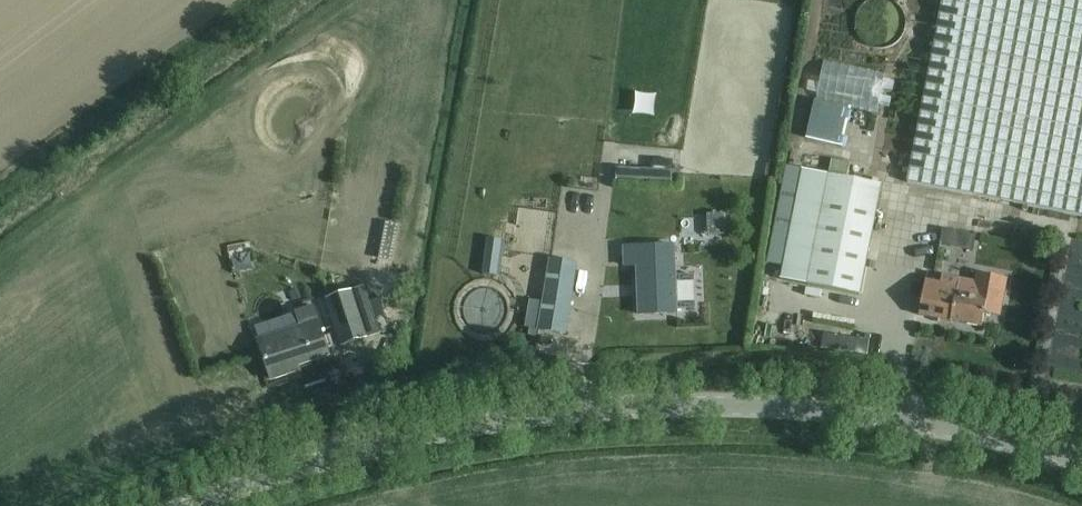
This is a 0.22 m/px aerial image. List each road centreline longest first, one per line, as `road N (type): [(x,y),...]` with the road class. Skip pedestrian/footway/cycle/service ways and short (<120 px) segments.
road 1 (tertiary): [(1081,465),(890,420),(729,404),(581,411),(356,451),(192,505)]

